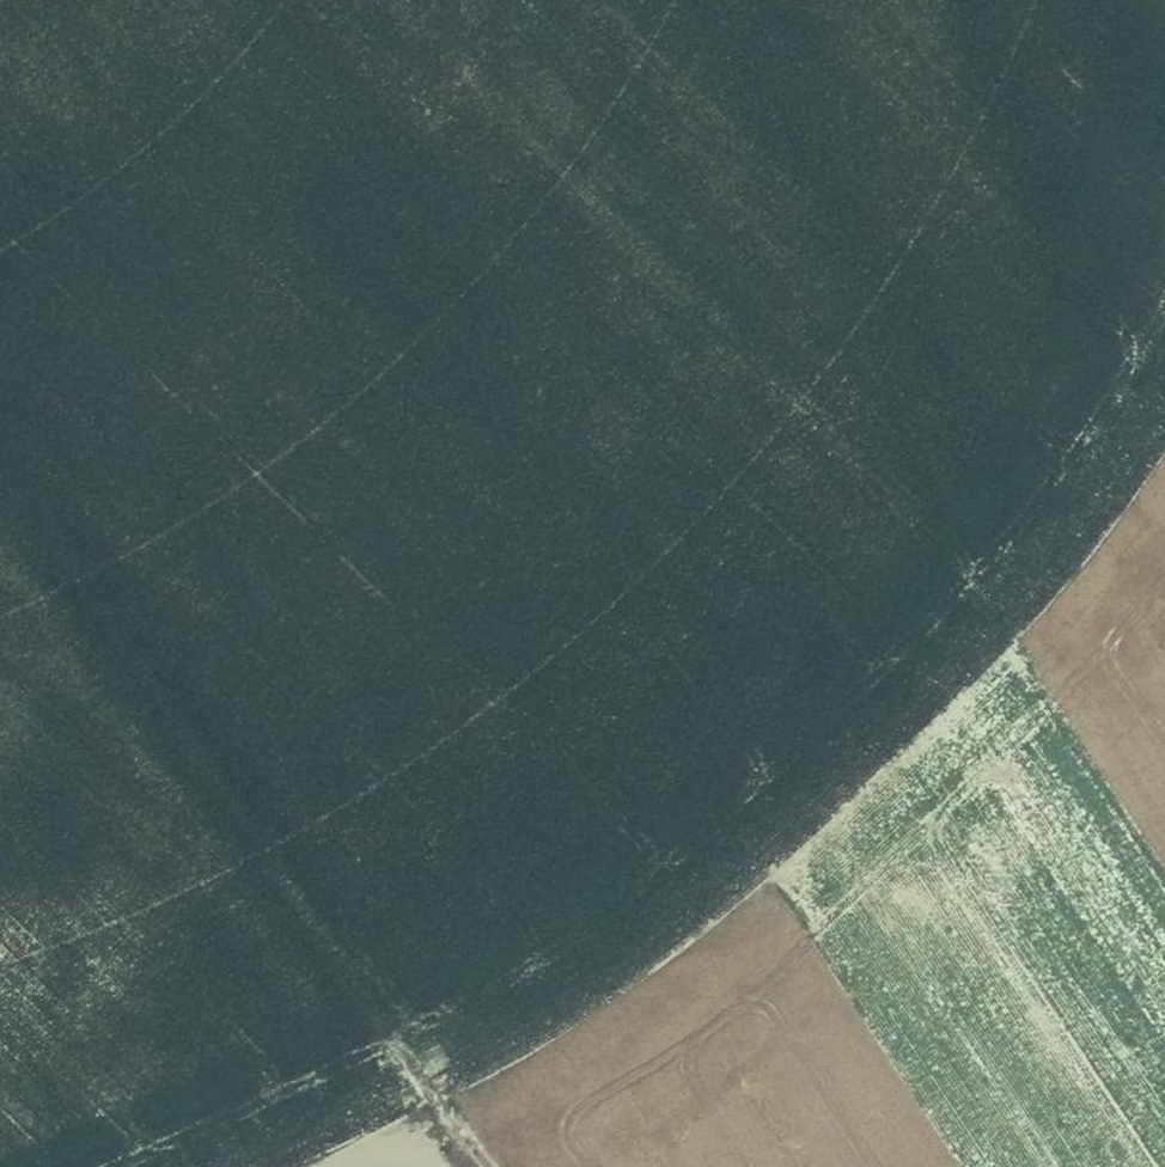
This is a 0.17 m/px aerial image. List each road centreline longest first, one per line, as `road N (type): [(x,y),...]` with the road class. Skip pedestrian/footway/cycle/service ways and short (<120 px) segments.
road 1 (track): [(481,1166),(0,443)]

